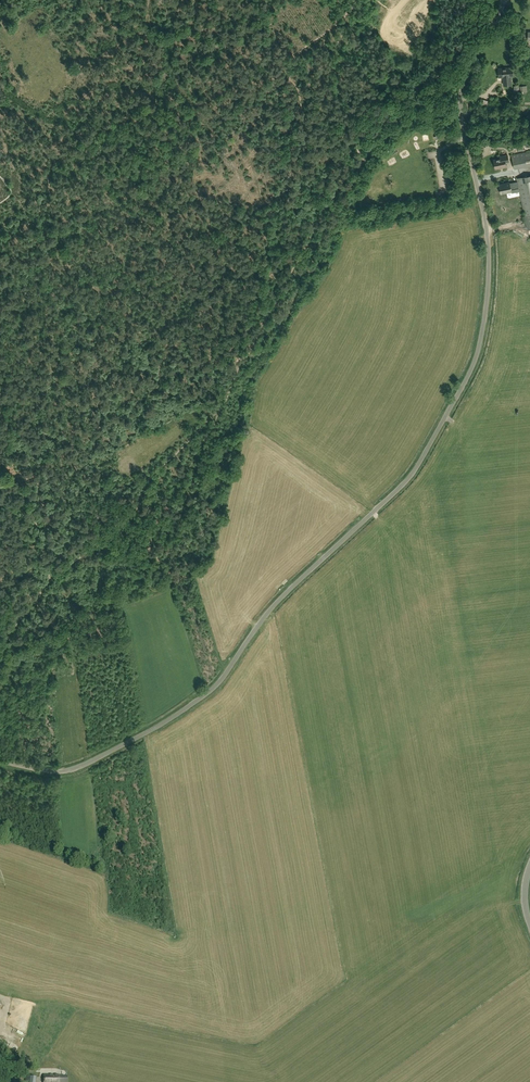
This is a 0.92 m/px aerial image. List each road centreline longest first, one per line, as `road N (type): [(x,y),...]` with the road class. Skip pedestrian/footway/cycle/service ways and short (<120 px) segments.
road 1 (unclassified): [(466,138),(488,237),(484,321),(471,370),(414,472),(285,594),(217,685),(183,711),(68,771),(0,760)]
road 2 (track): [(365,159),(323,216),(219,411)]
road 3 (track): [(219,411),(150,479),(128,516),(52,581)]
road 4 (unclassified): [(466,138),(463,82),(504,0)]
road 5 (track): [(460,51),(365,159)]

